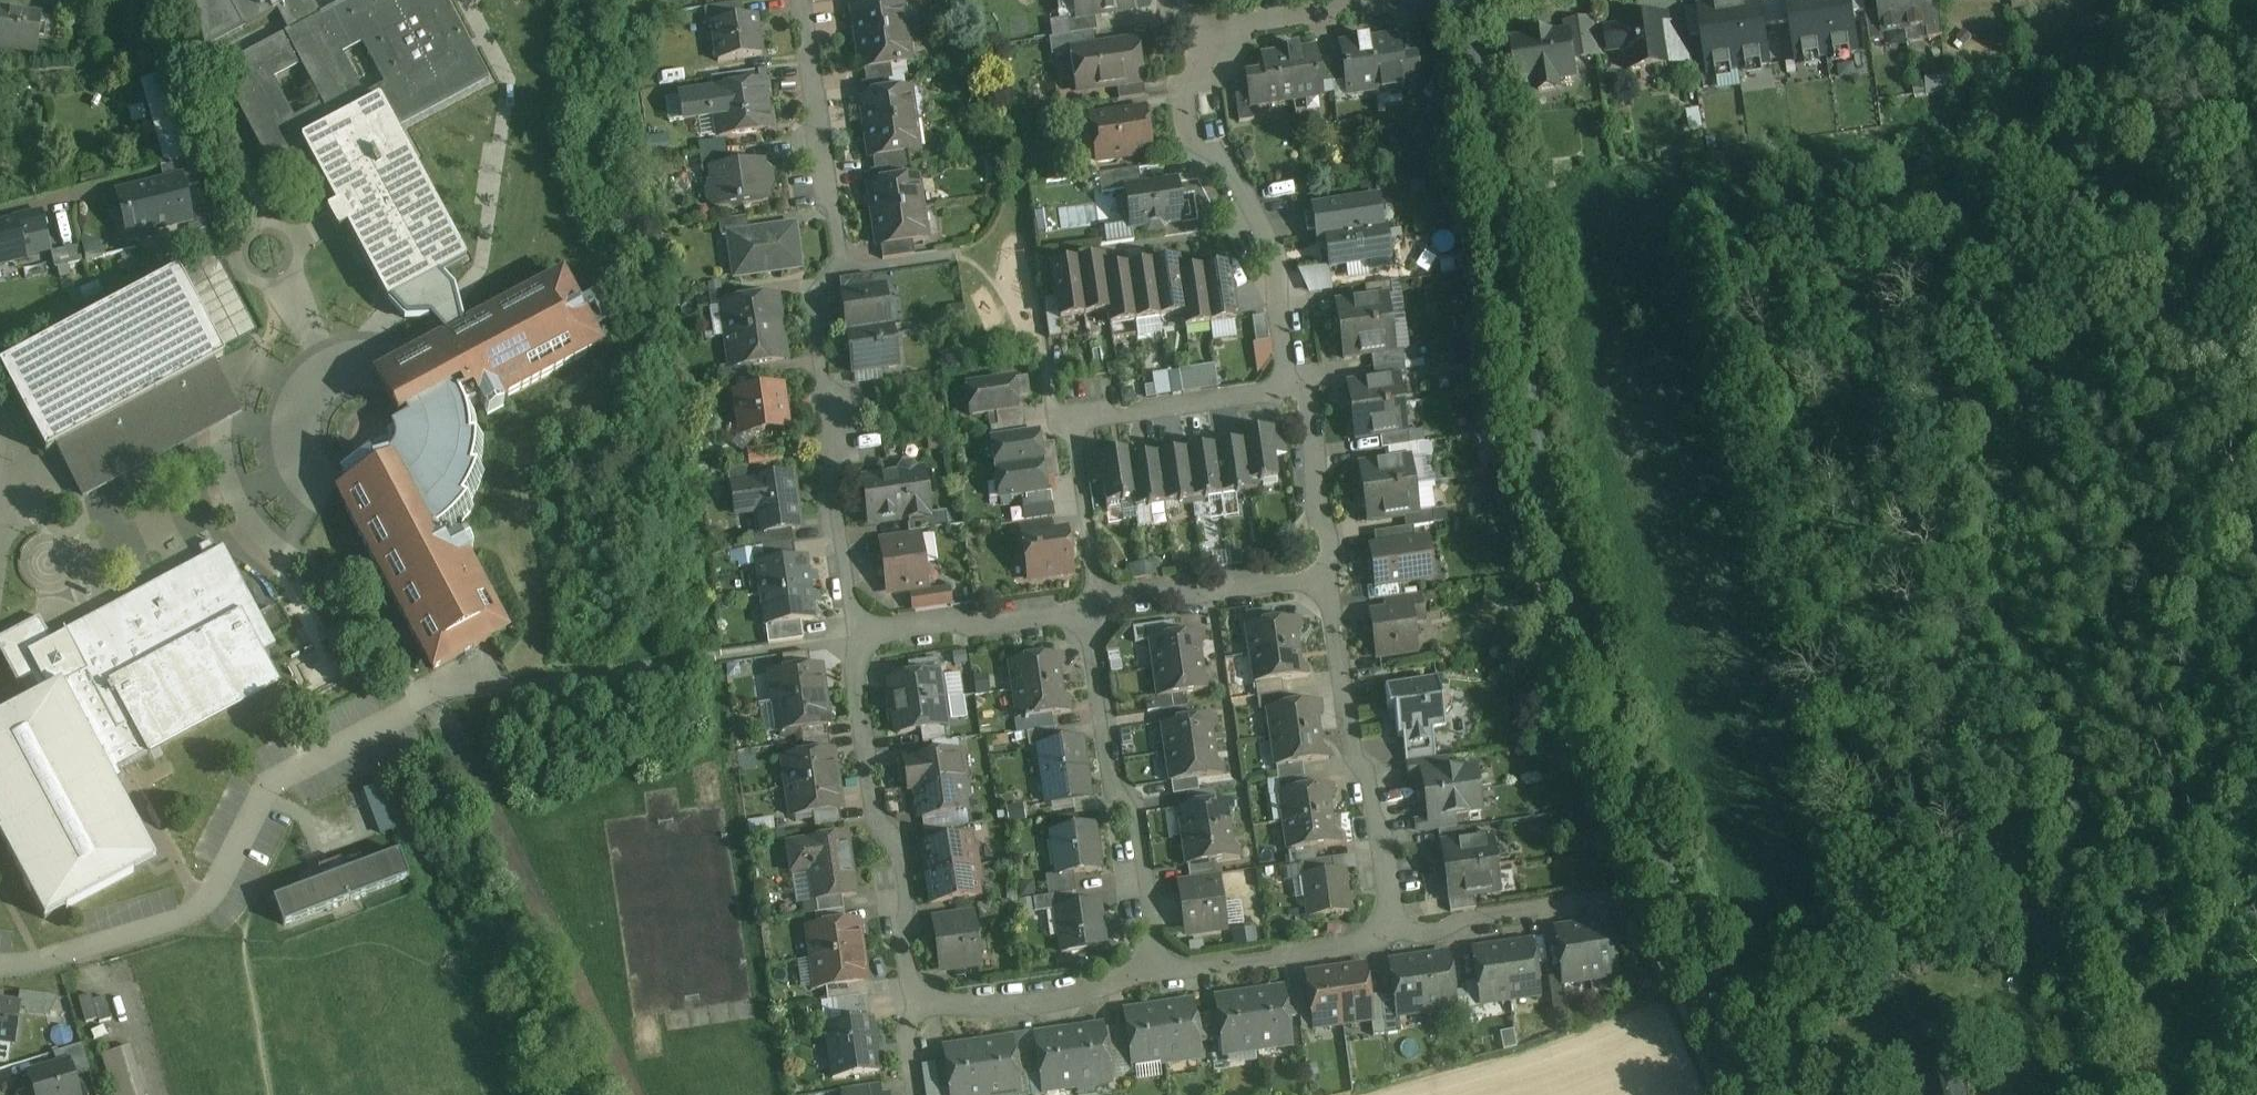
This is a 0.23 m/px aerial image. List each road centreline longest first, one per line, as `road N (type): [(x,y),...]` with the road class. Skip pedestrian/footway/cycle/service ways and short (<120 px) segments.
road 1 (track): [(1701,977),(1954,920),(1937,114)]
road 2 (residential): [(1669,892),(1605,716),(1528,410),(1470,0)]
road 3 (residential): [(1227,26),(1197,89),(1204,140),(1277,264),(1288,389)]
road 4 (residential): [(923,1001),(909,982),(899,933),(903,860),(874,809),(857,635)]
road 5 (residential): [(1094,606),(1108,777),(1138,814),(1157,973)]
road 6 (residential): [(1327,578),(1352,753),(1373,782),(1393,939)]
road 7 (residential): [(857,635),(812,298),(827,278)]
road 8 (residential): [(801,0),(843,272),(827,278)]
road 9 (residential): [(1393,939),(1669,892)]
road 10 (residential): [(857,635),(961,617),(986,627),(1094,606)]
road 11 (residential): [(1157,973),(1055,1004),(923,1001)]
road 12 (residential): [(1094,606),(1127,592),(1184,584),(1217,593),(1327,578)]
road 13 (residential): [(1393,939),(1157,973)]
road 14 (residential): [(1288,389),(1074,420)]
road 15 (residential): [(1743,1094),(1669,892)]
road 16 (residential): [(1288,389),(1310,423),(1327,578)]
road 17 (residential): [(1413,0),(1227,26)]
road 18 (residential): [(1074,420),(1094,606)]

